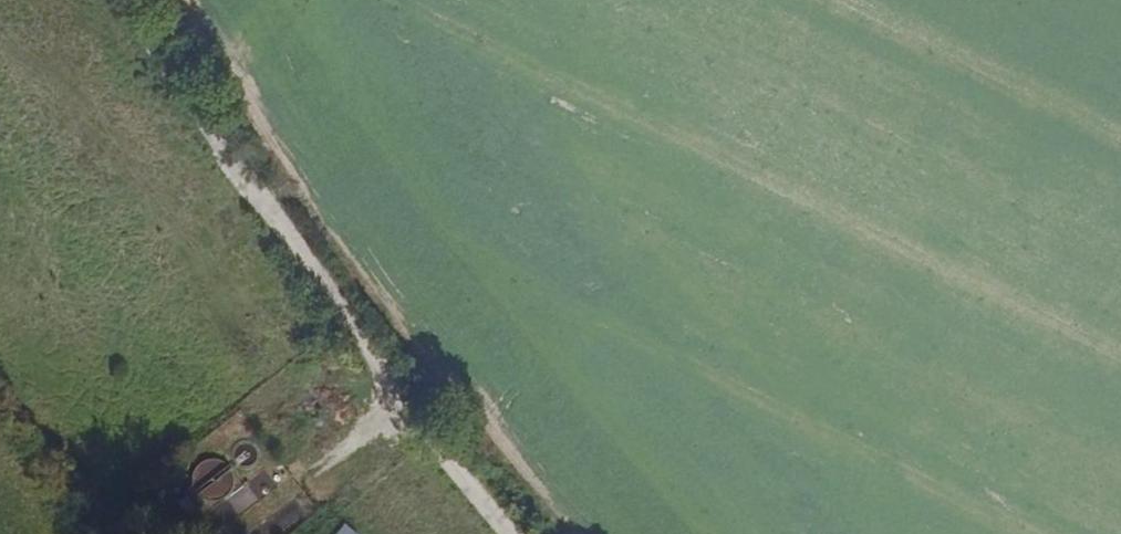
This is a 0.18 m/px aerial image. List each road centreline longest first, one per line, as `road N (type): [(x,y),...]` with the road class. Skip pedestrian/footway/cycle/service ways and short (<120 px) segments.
road 1 (track): [(510,533),(300,257),(128,0)]

